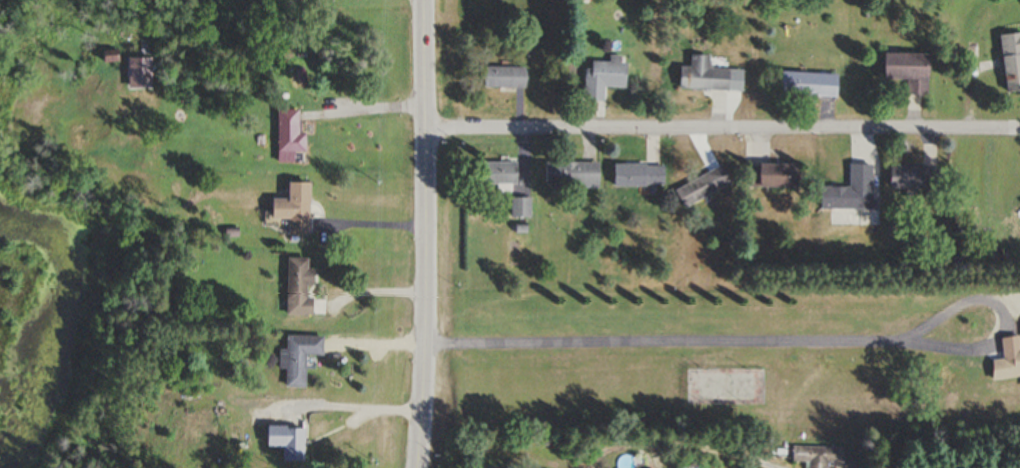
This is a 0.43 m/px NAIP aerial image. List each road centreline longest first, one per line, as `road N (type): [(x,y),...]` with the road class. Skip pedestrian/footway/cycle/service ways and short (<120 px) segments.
road 1 (residential): [(424,128),(1019,128)]
road 2 (primary): [(419,467),(427,343),(421,0)]

